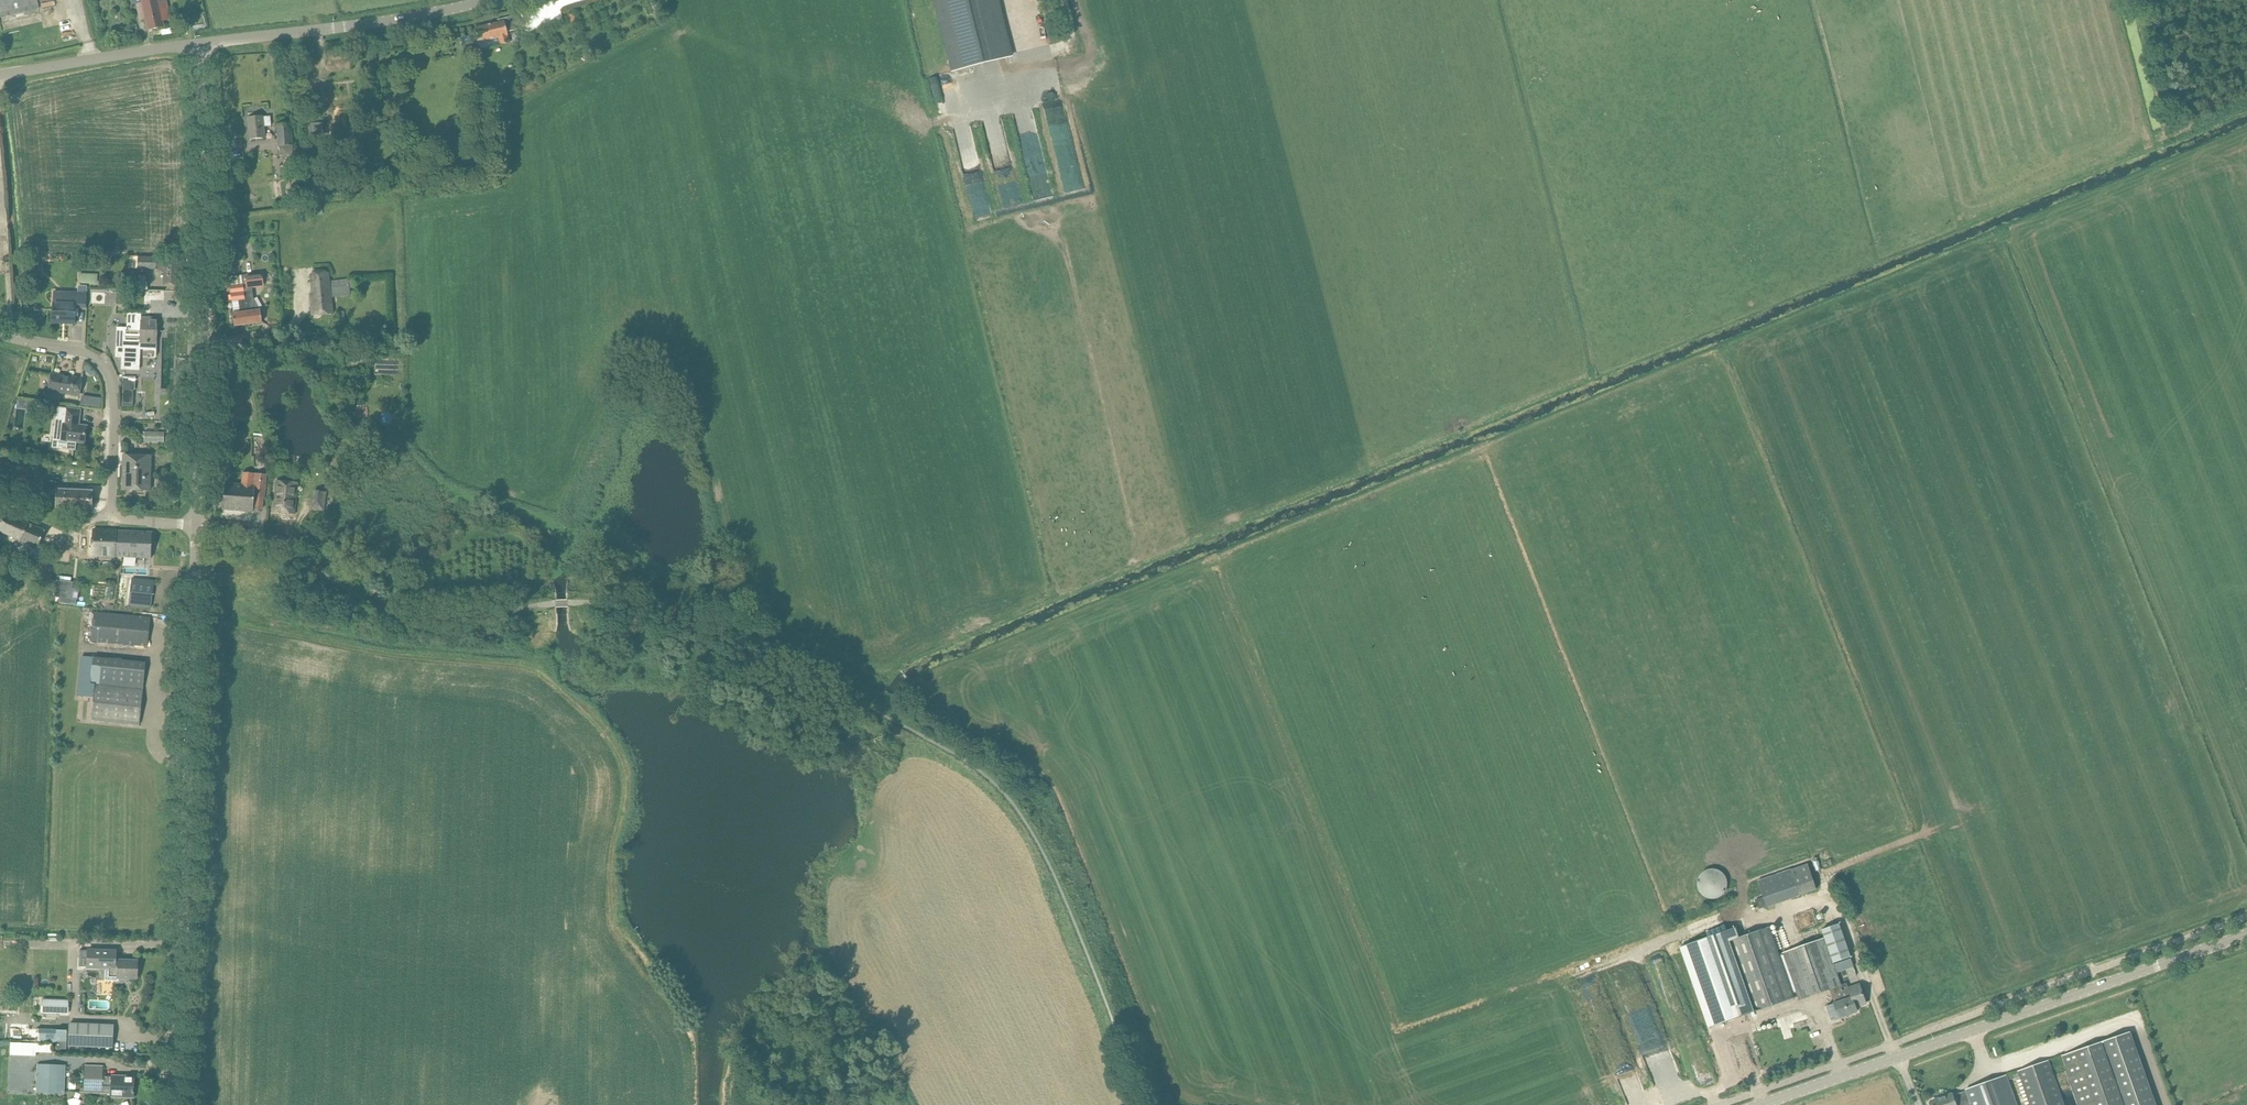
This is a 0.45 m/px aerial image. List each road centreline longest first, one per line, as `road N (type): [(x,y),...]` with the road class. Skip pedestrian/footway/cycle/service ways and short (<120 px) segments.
road 1 (unclassified): [(177,1104),(196,525)]
road 2 (unclassified): [(1753,1104),(2246,931)]
road 3 (unclassified): [(203,341),(207,167),(195,44)]
road 4 (tertiary): [(195,44),(486,0)]
road 5 (unclassified): [(111,515),(107,370),(83,353),(0,336)]
road 6 (unclassified): [(196,525),(259,537),(393,613)]
road 7 (tertiary): [(0,74),(195,44)]
road 8 (unclassified): [(196,525),(203,341)]

